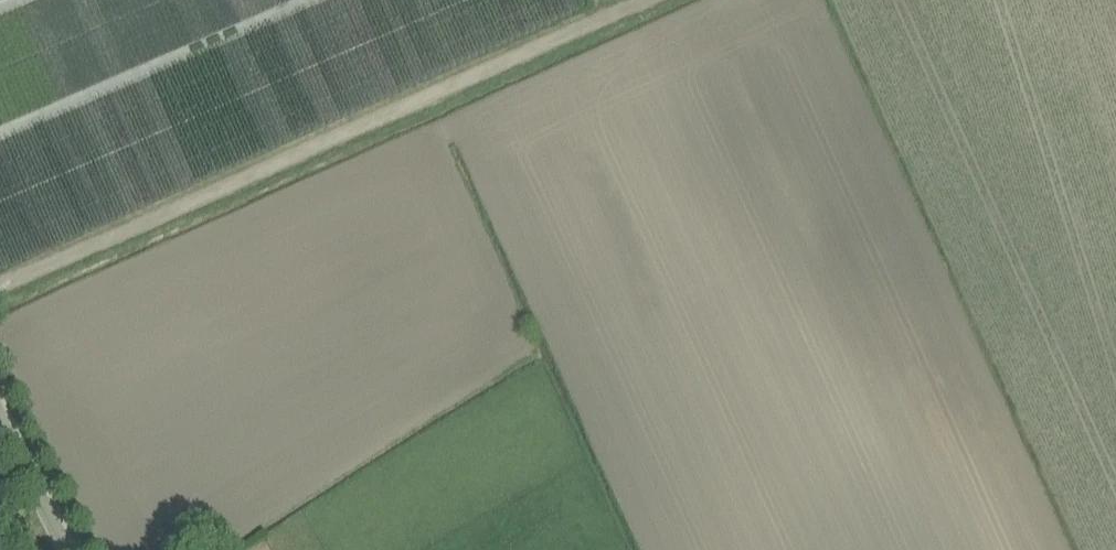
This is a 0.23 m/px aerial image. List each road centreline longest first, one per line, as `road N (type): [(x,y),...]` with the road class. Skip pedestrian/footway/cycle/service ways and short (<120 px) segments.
road 1 (track): [(0,288),(655,0)]
road 2 (unclassified): [(69,549),(0,408)]

